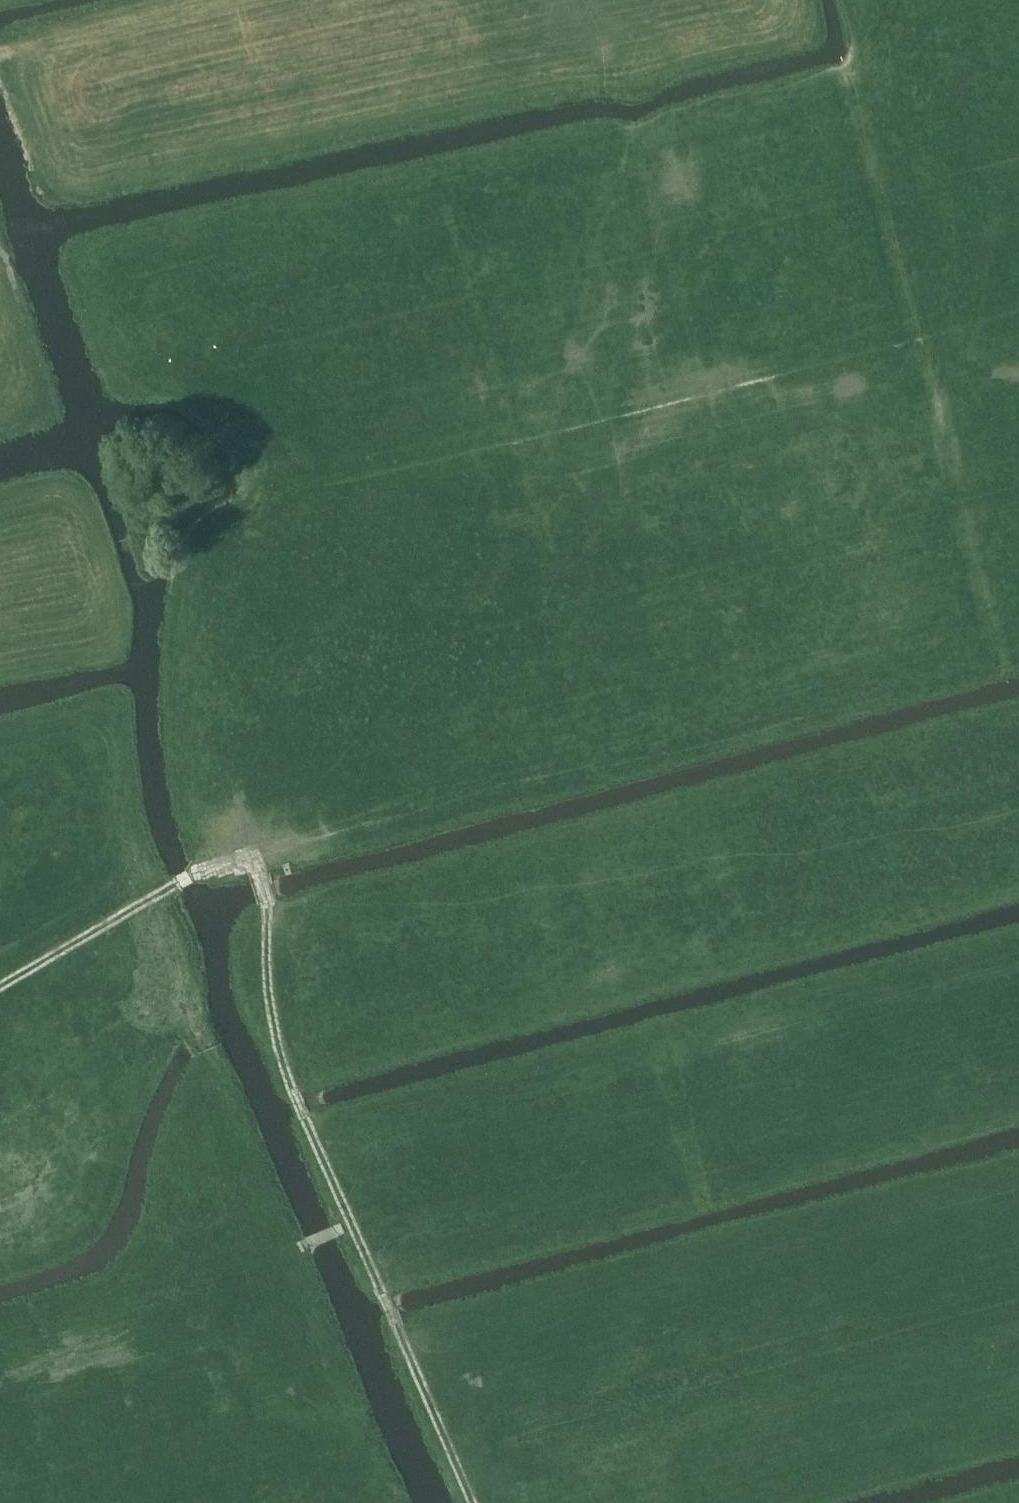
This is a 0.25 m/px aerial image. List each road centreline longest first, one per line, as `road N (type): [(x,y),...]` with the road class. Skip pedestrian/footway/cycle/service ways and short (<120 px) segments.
road 1 (track): [(0,986),(210,869),(232,862),(261,874),(284,1066),(476,1502)]

